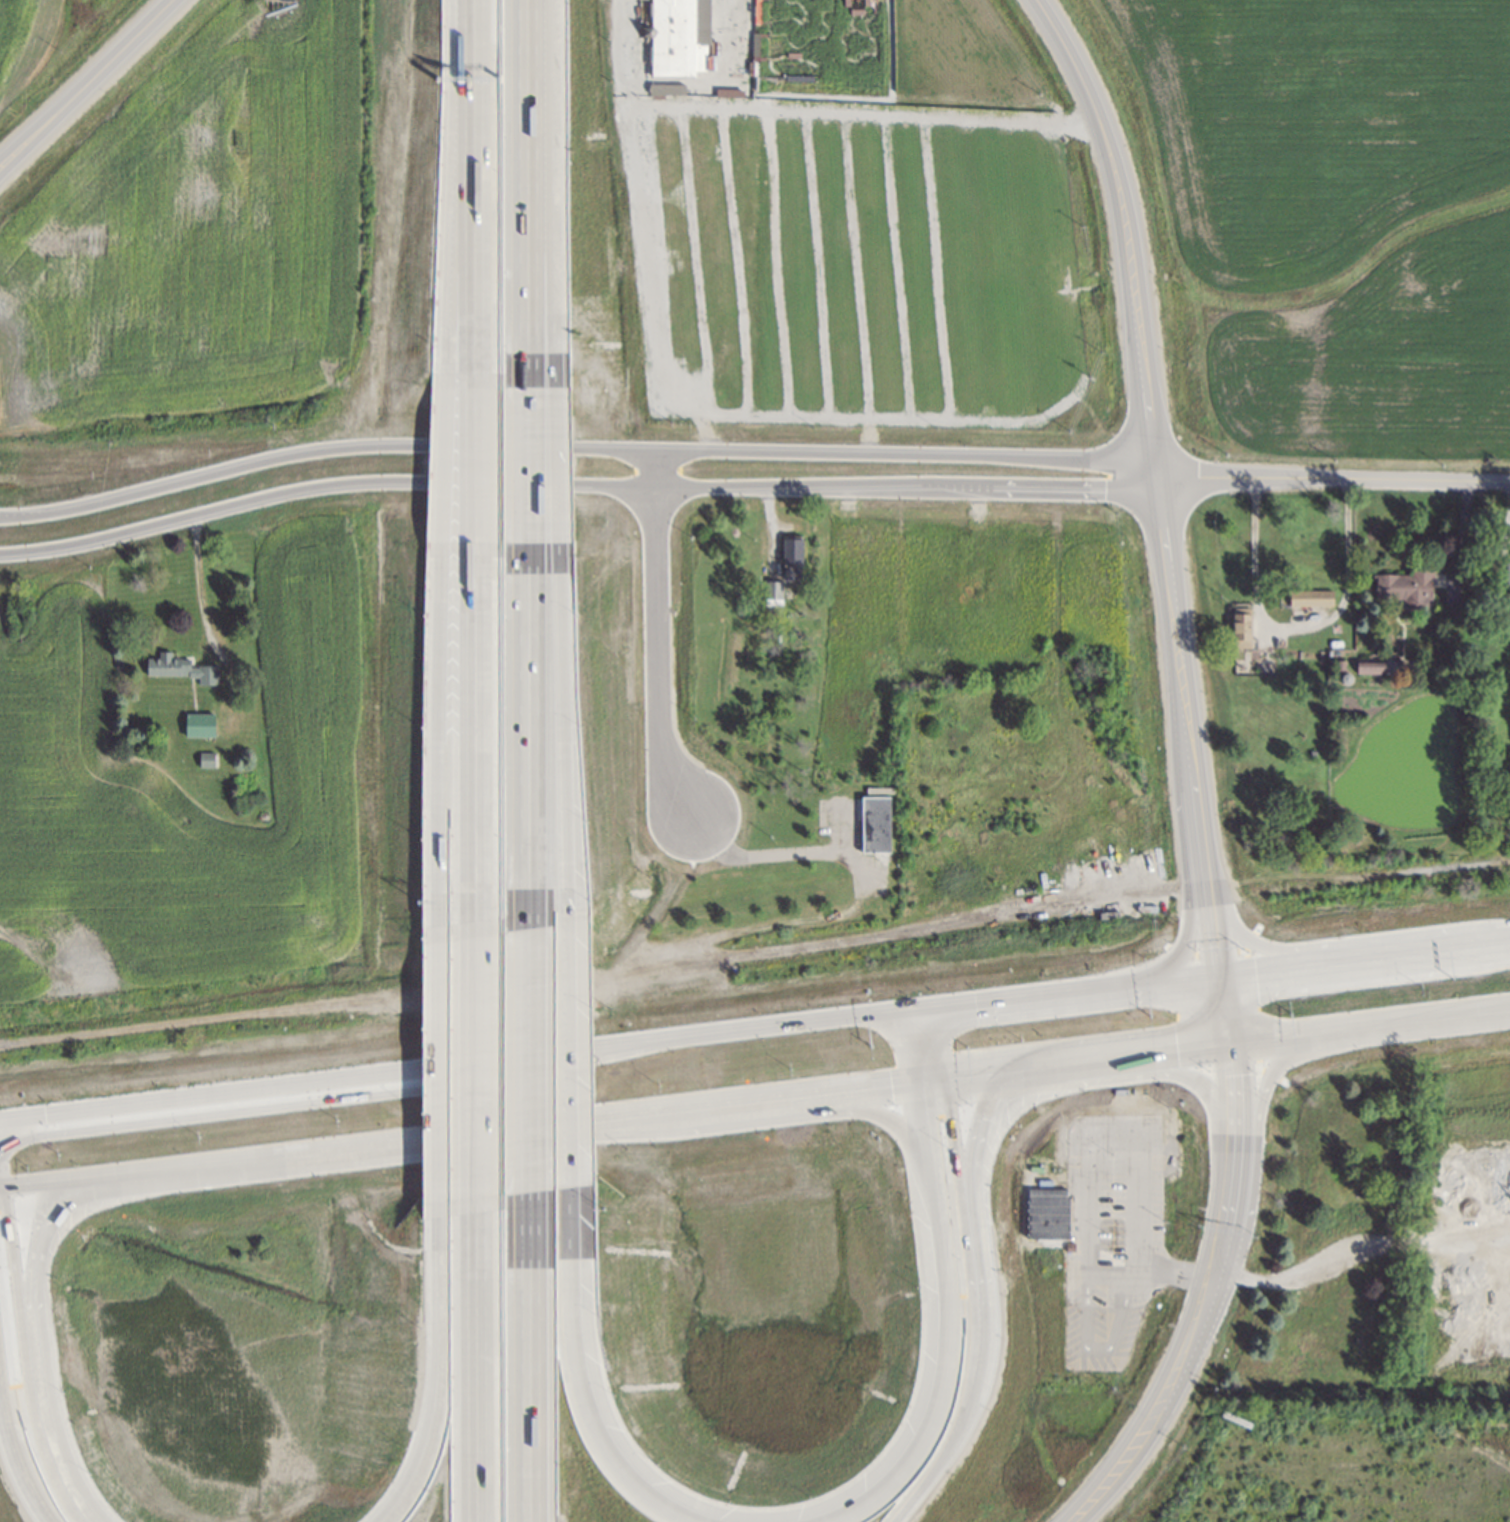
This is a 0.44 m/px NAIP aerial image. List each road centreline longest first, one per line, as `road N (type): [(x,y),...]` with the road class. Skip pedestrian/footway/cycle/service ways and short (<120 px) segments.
road 1 (tertiary): [(0,553),(360,481),(1065,487),(1111,486),(1160,472)]
road 2 (tertiary): [(1160,472),(1023,455),(350,445),(0,516)]
road 3 (primary): [(934,1009),(0,1118)]
road 4 (primary): [(1,1185),(133,1177),(912,1084)]
road 5 (motorway): [(679,1035),(598,1058),(417,1088),(0,1142)]
road 6 (motorway): [(912,1084),(945,1306),(942,1378),(916,1450),(887,1484),(821,1521)]
road 7 (tertiary): [(1160,472),(1116,151),(1082,59),(1044,0)]
road 8 (motorway): [(561,1122),(668,1133),(880,1113),(913,1139),(930,1182)]
road 9 (motorway): [(84,1512),(55,1409),(39,1271),(48,1231),(67,1201),(133,1177)]
road 10 (motorway): [(702,1521),(646,1490),(594,1413),(579,1346),(574,1181)]
road 11 (motorway): [(470,0),(470,385)]
road 12 (motorway): [(470,558),(440,938)]
road 13 (residential): [(658,447),(661,728),(667,762),(697,816)]
road 14 (motorway): [(470,558),(466,934)]
road 15 (motorway): [(526,920),(542,549)]
road 16 (motorway): [(571,914),(566,723),(542,549)]
road 17 (motorway): [(95,1521),(48,1451),(1,1185)]
road 18 (tertiary): [(1160,472),(1509,481)]
road 19 (motorway): [(540,1521),(530,1187)]
road 20 (motorway): [(439,1205),(437,1387),(422,1459),(383,1521)]
road 21 (motorway): [(471,1196),(476,1521)]
road 22 (primary): [(1509,929),(1272,950),(1213,910)]
road 23 (tertiary): [(1067,1521),(1116,1472),(1145,1427),(1217,1276)]
road 24 (primary): [(1222,977),(934,1009)]
road 25 (primary): [(1509,940),(1222,977)]
road 26 (primary): [(1230,1042),(1509,1008)]
road 27 (primary): [(1187,722),(1178,794),(1187,940),(1150,986)]
road 28 (primary): [(1222,1253),(1251,1204),(1262,1106),(1279,1065),(1295,1049),(1342,1031)]
road 29 (motorway): [(530,1187),(526,920)]
road 30 (motorway): [(574,1181),(571,914)]
road 31 (motorway): [(440,938),(439,1205)]
road 32 (motorway): [(466,934),(471,1196)]
road 33 (tertiary): [(1187,722),(1160,472)]
road 34 (motorway): [(539,385),(537,139)]
road 35 (tertiary): [(172,0),(0,170)]
road 36 (motorway): [(975,1276),(969,1180),(977,1129),(986,1103),(1018,1069)]
road 37 (primary): [(1018,1069),(1230,1042)]
road 38 (primary): [(1068,1061),(1177,1071),(1218,1100),(1235,1137)]
road 39 (motorway): [(975,1276),(945,1079)]
road 40 (motorway): [(939,1466),(972,1399),(975,1276)]
road 41 (tertiary): [(1213,910),(1187,722)]
road 42 (motorway): [(470,385),(470,558)]
road 43 (motorway): [(542,549),(539,385)]
road 44 (motorway): [(537,139),(536,0)]
road 45 (motorway): [(0,1398),(16,1471),(48,1521)]

